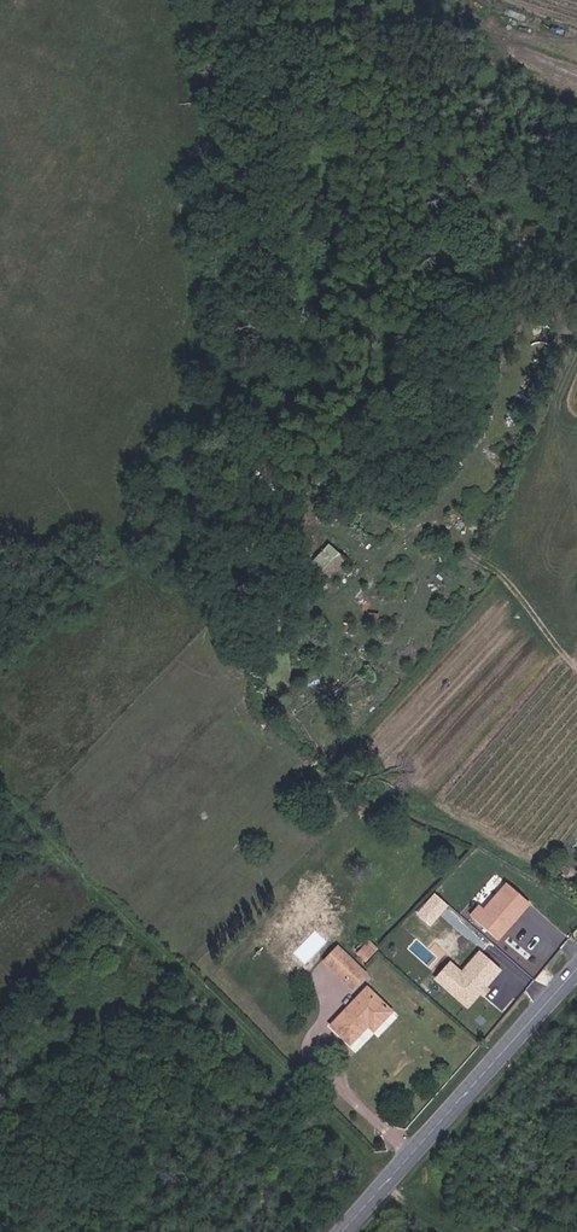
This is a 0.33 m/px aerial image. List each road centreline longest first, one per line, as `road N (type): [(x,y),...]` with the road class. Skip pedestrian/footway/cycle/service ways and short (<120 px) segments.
road 1 (secondary): [(576,971),(343,1231)]

